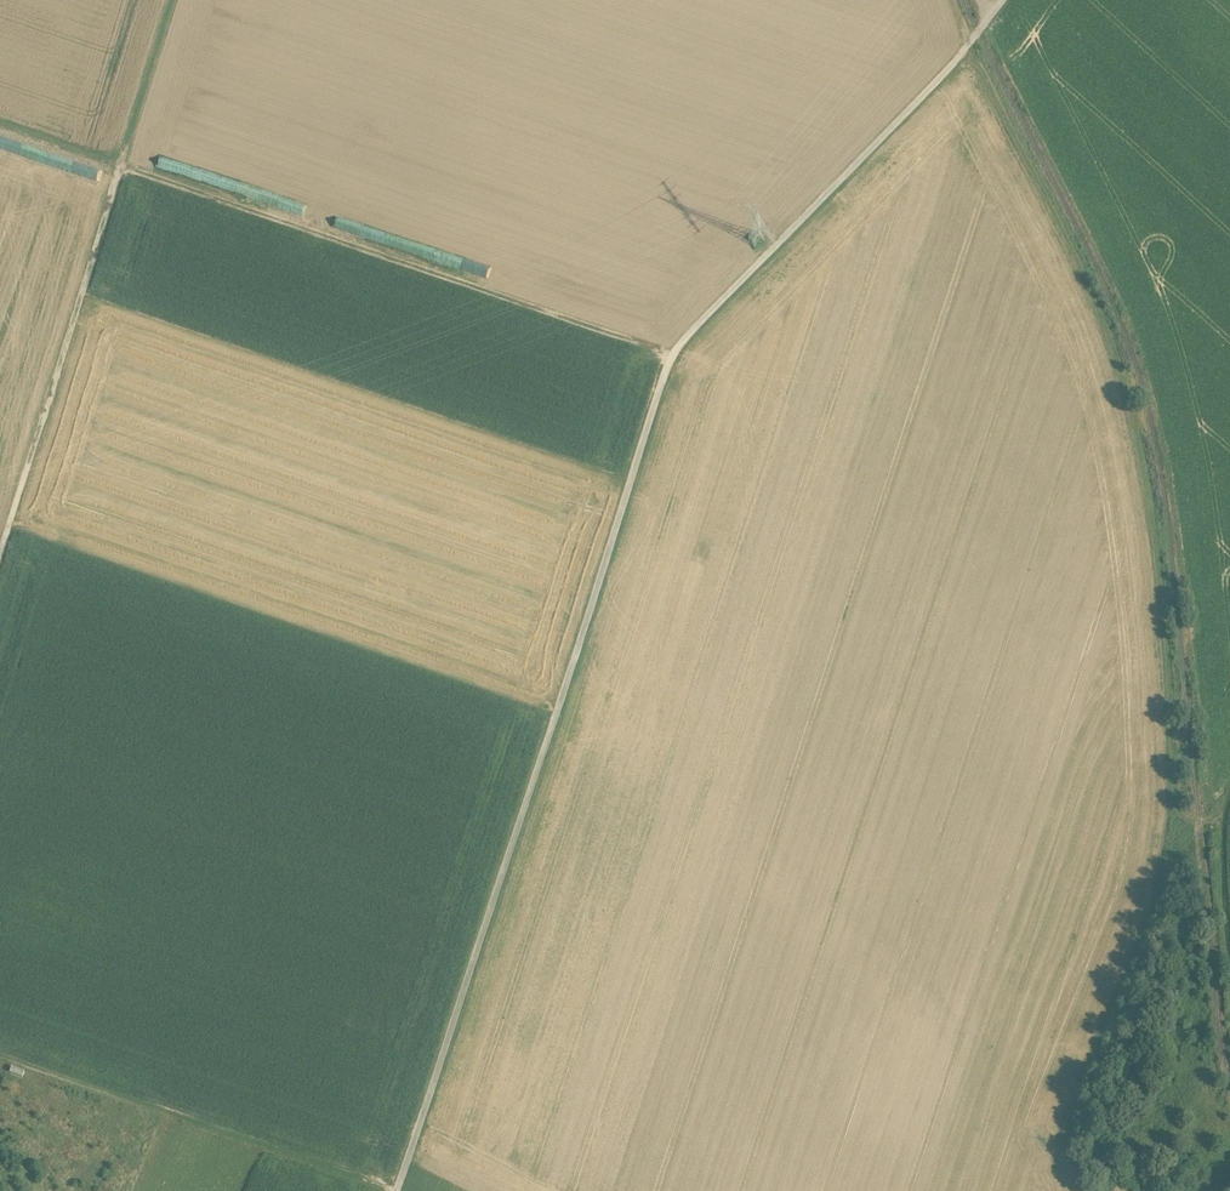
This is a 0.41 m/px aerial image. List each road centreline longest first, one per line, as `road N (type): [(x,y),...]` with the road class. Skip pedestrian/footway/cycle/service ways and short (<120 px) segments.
road 1 (track): [(1175,812),(1161,556),(1133,397),(1092,285),(951,0)]
road 2 (track): [(672,357),(0,132)]
road 3 (track): [(0,607),(183,0)]
road 4 (track): [(1131,1190),(1099,1172),(1075,1125),(1156,915),(1175,812)]
road 5 (track): [(0,1063),(389,1190)]
road 6 (track): [(1229,963),(1223,819)]

